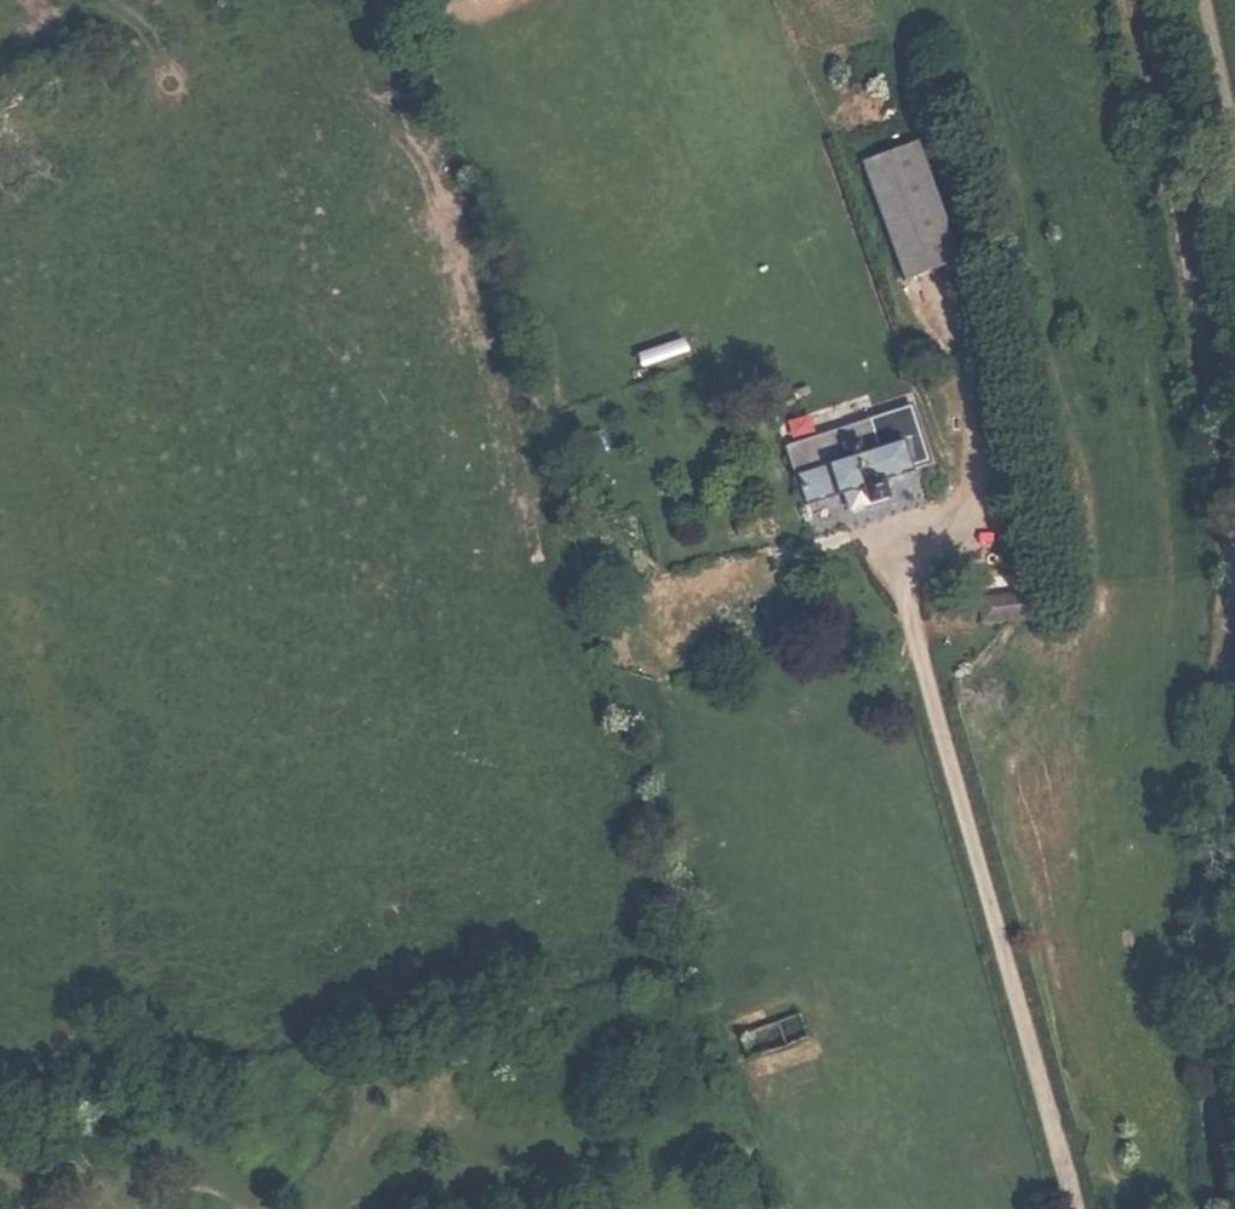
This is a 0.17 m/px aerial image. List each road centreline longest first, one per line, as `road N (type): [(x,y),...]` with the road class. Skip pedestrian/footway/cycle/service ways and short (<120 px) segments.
road 1 (unclassified): [(1144,0),(1233,539),(1212,1003),(1234,1176)]

